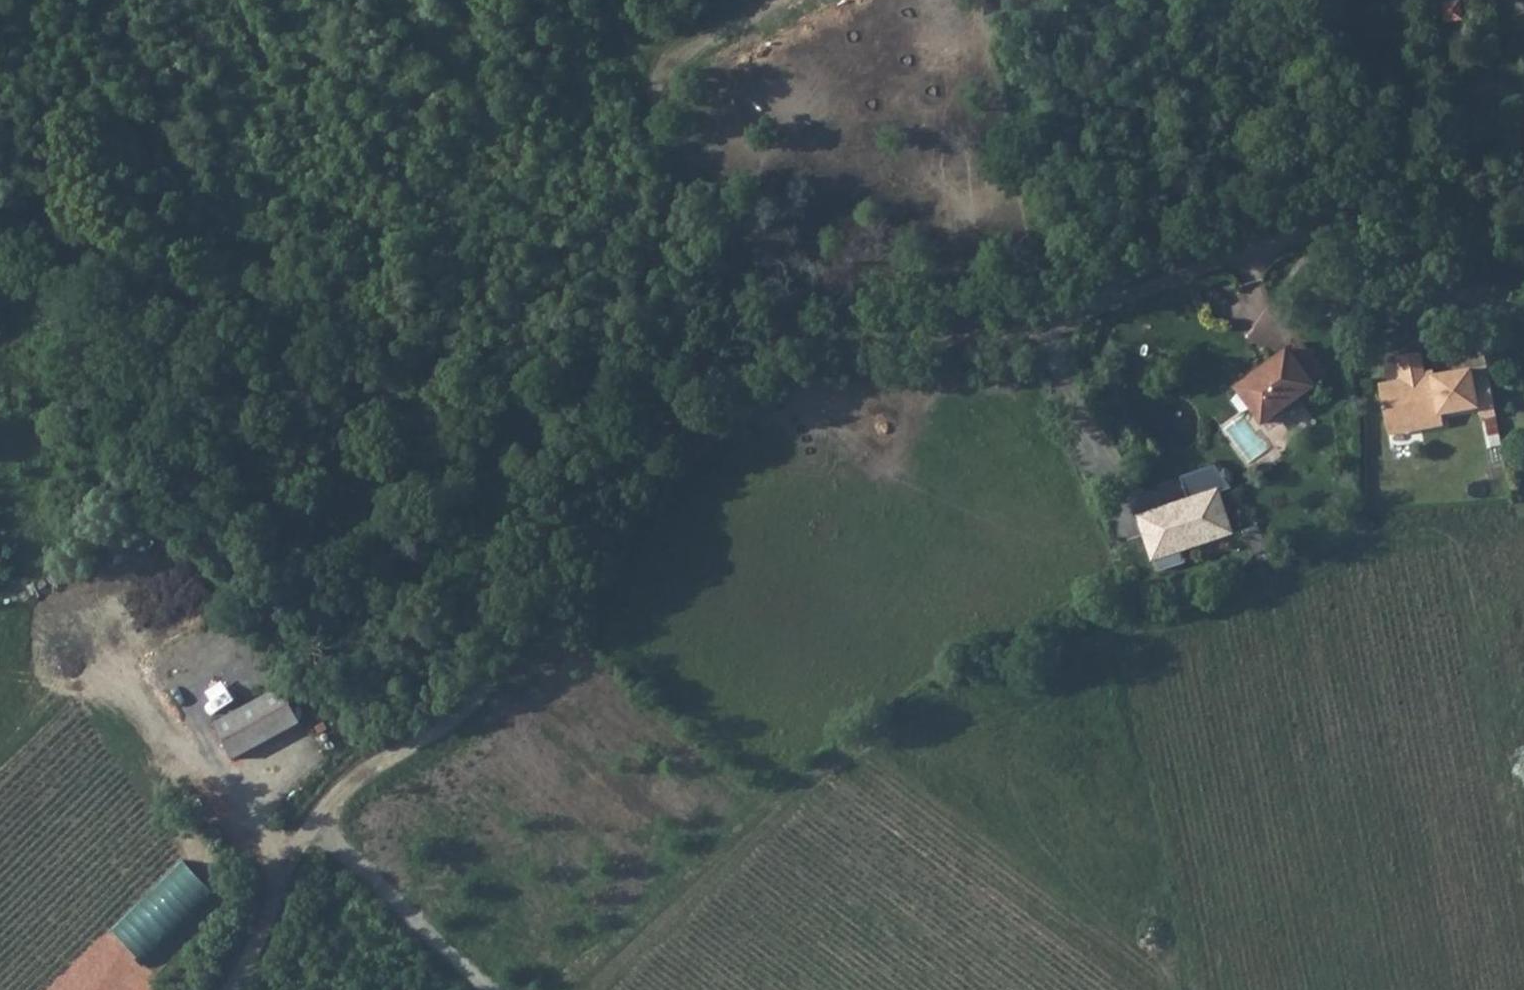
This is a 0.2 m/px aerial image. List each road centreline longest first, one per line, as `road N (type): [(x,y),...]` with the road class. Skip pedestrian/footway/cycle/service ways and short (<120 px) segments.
road 1 (unclassified): [(224,989),(312,816),(367,764),(468,706),(522,638),(567,552),(642,455),(701,391),(760,351),(796,337),(1008,330),(1111,308),(1297,237),(1350,239),(1523,306)]
road 2 (track): [(367,764),(191,499),(108,340),(97,288),(0,231)]

